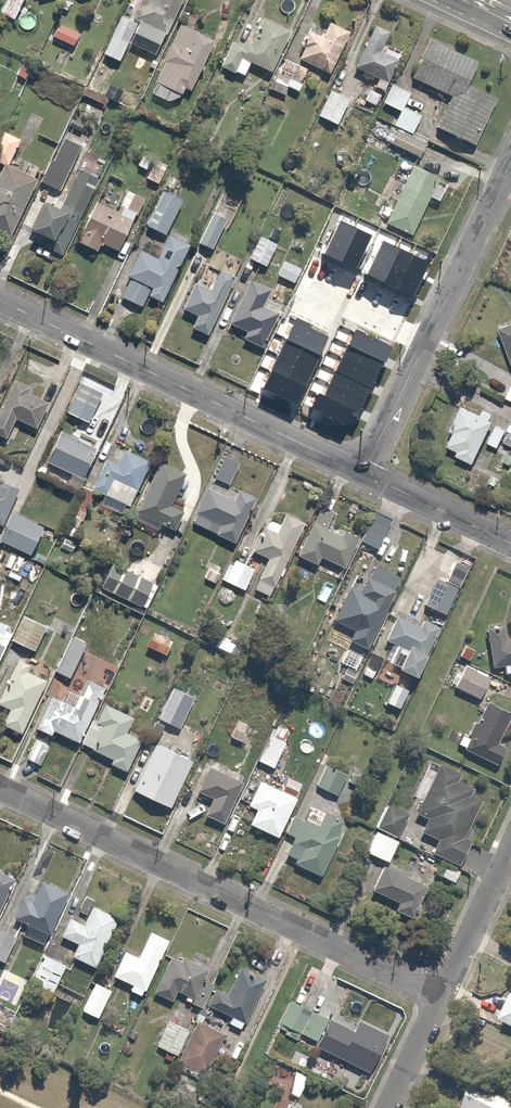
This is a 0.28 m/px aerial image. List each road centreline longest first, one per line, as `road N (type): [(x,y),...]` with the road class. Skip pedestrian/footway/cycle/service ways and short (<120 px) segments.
road 1 (residential): [(0,787),(440,995)]
road 2 (residential): [(0,301),(364,473)]
road 3 (residential): [(364,473),(510,163)]
road 4 (residential): [(510,847),(440,995)]
road 5 (residential): [(364,473),(510,543)]
road 6 (residential): [(440,995),(387,1107)]

